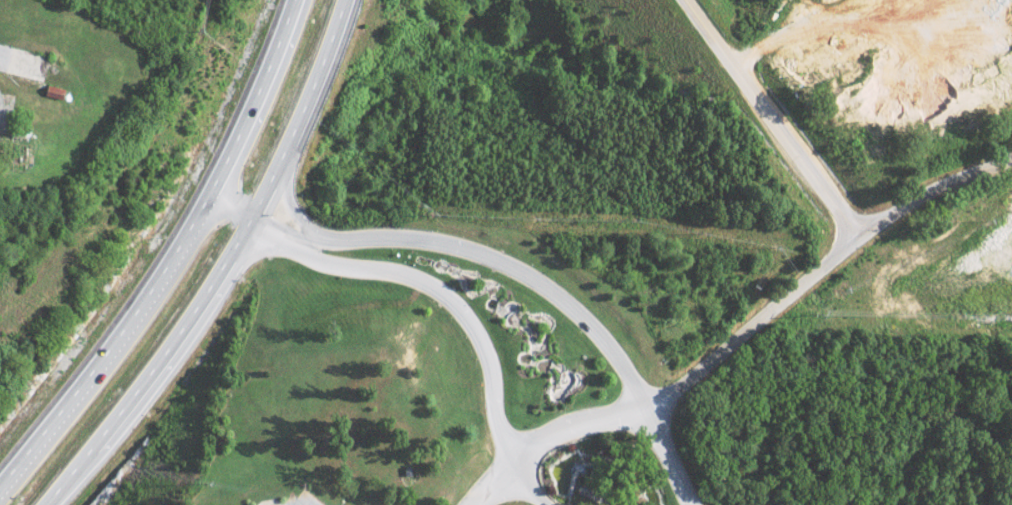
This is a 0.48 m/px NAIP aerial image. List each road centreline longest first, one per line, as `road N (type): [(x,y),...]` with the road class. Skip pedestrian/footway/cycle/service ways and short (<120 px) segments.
road 1 (residential): [(476,504),(532,446),(669,393),(895,212),(1011,160)]
road 2 (residential): [(688,504),(620,360),(577,309),(527,274),(427,240),(292,234),(206,199)]
road 3 (residential): [(206,199),(316,262),(419,279),(458,300),(494,358),(507,448),(547,504)]
road 4 (trunk): [(48,504),(167,351),(250,218)]
road 5 (residential): [(863,237),(669,0)]
road 6 (trunk): [(175,251),(0,485)]
road 7 (motorway): [(250,218),(303,103),(338,0)]
road 8 (motorway): [(291,0),(257,97),(206,199)]

